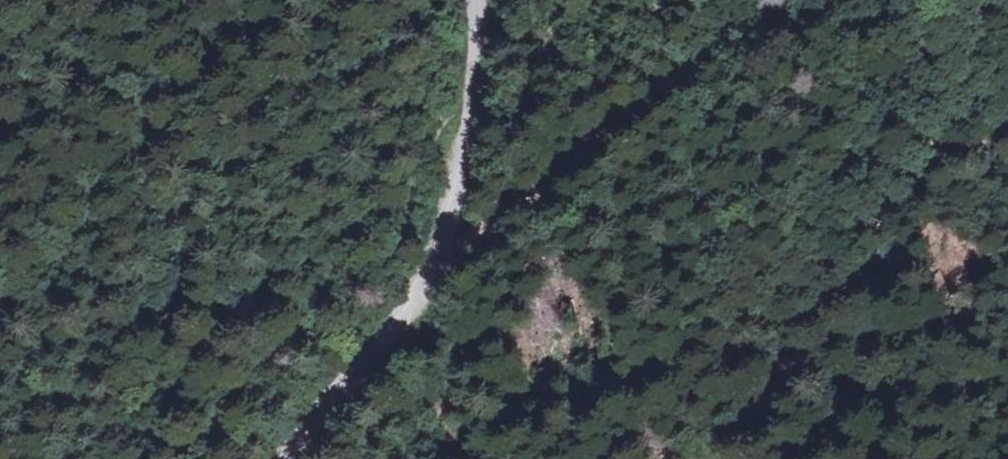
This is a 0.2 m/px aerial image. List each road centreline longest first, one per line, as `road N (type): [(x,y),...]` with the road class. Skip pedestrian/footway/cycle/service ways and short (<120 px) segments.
road 1 (track): [(475,0),(465,149),(439,253),(413,299),(288,458)]
road 2 (track): [(178,458),(422,164),(474,70)]
road 3 (track): [(439,253),(490,227),(676,87)]
road 4 (track): [(676,87),(792,0)]

